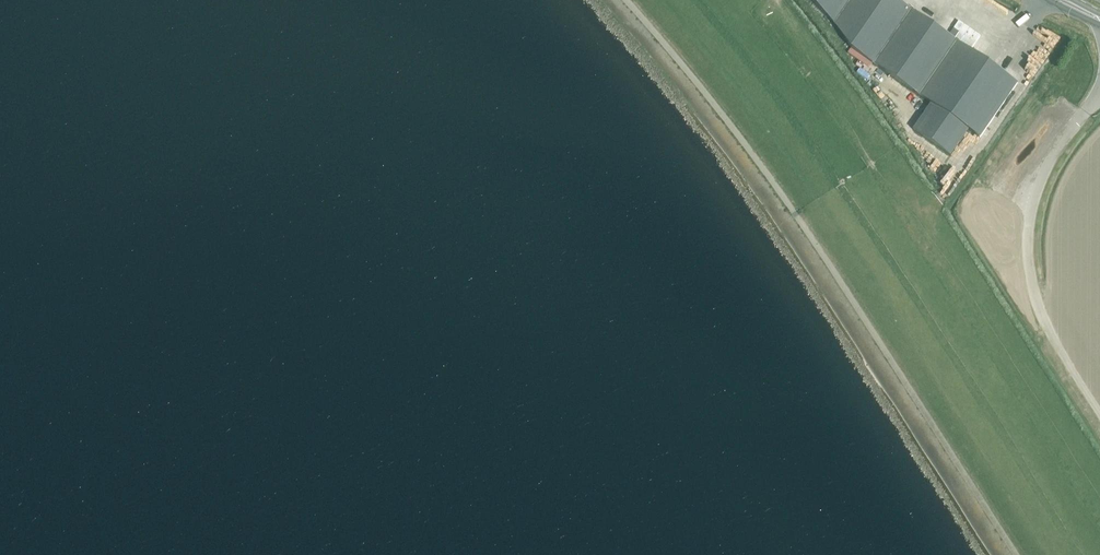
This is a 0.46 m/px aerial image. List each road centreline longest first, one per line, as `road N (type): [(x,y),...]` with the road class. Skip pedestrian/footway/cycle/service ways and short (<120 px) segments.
road 1 (unclassified): [(1016,554),(794,211),(626,0)]

